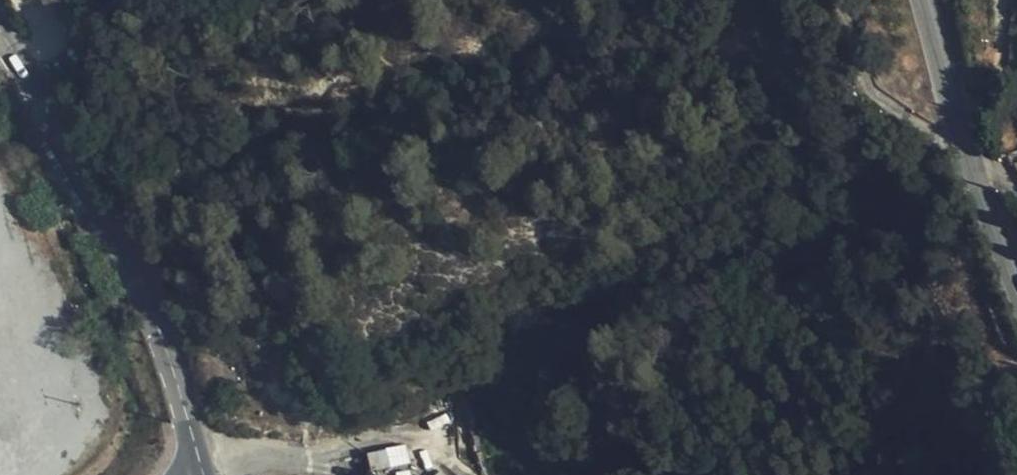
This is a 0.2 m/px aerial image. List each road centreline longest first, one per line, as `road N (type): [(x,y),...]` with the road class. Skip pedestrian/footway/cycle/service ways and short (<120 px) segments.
road 1 (tertiary): [(202,474),(154,313),(0,34)]
road 2 (secondary): [(923,0),(1016,288)]

